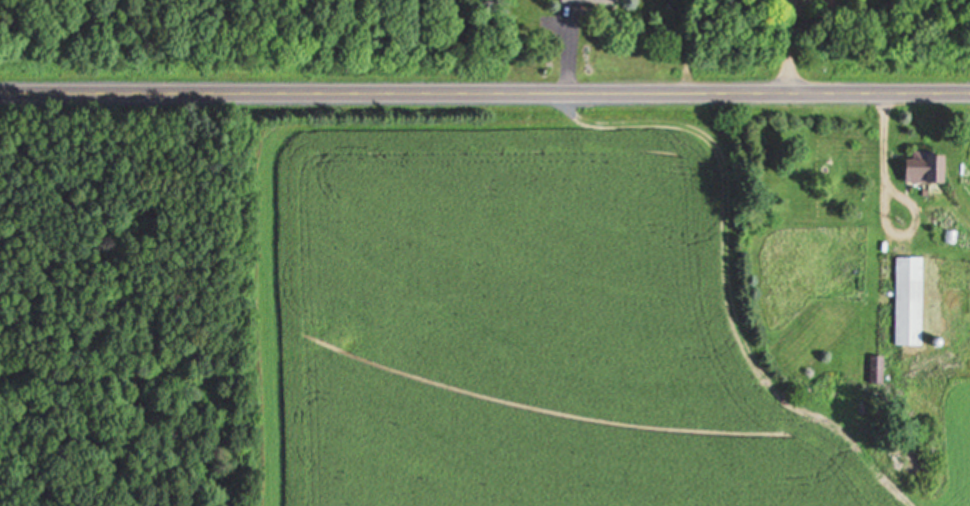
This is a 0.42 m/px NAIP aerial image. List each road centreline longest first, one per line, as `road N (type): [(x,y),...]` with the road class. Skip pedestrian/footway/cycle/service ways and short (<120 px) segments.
road 1 (secondary): [(0,93),(969,96)]

